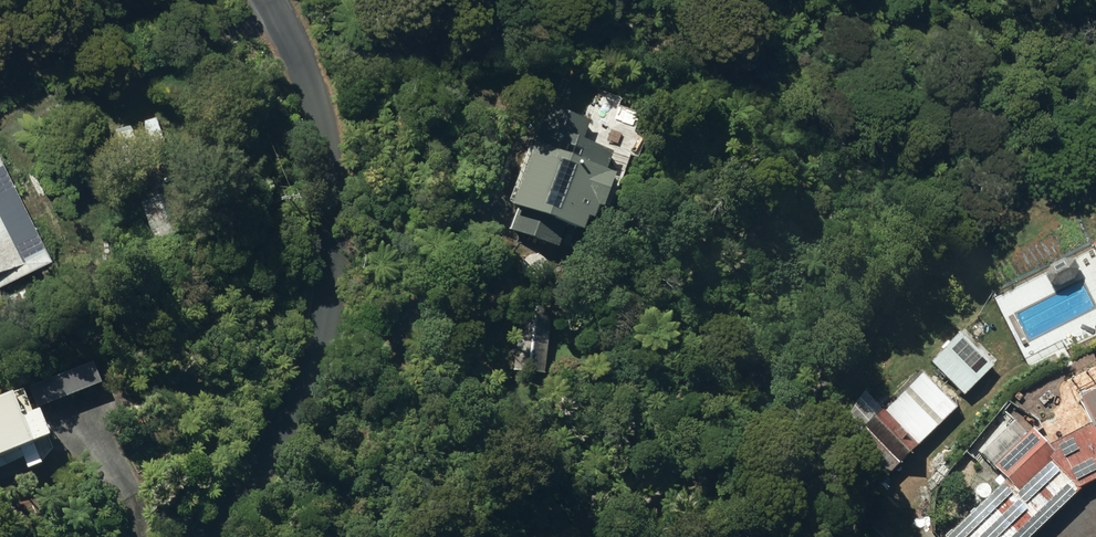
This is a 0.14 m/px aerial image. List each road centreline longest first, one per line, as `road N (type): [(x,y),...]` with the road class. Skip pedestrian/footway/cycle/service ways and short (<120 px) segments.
road 1 (residential): [(274,0),(325,73),(341,146),(332,365),(280,420),(205,536)]

